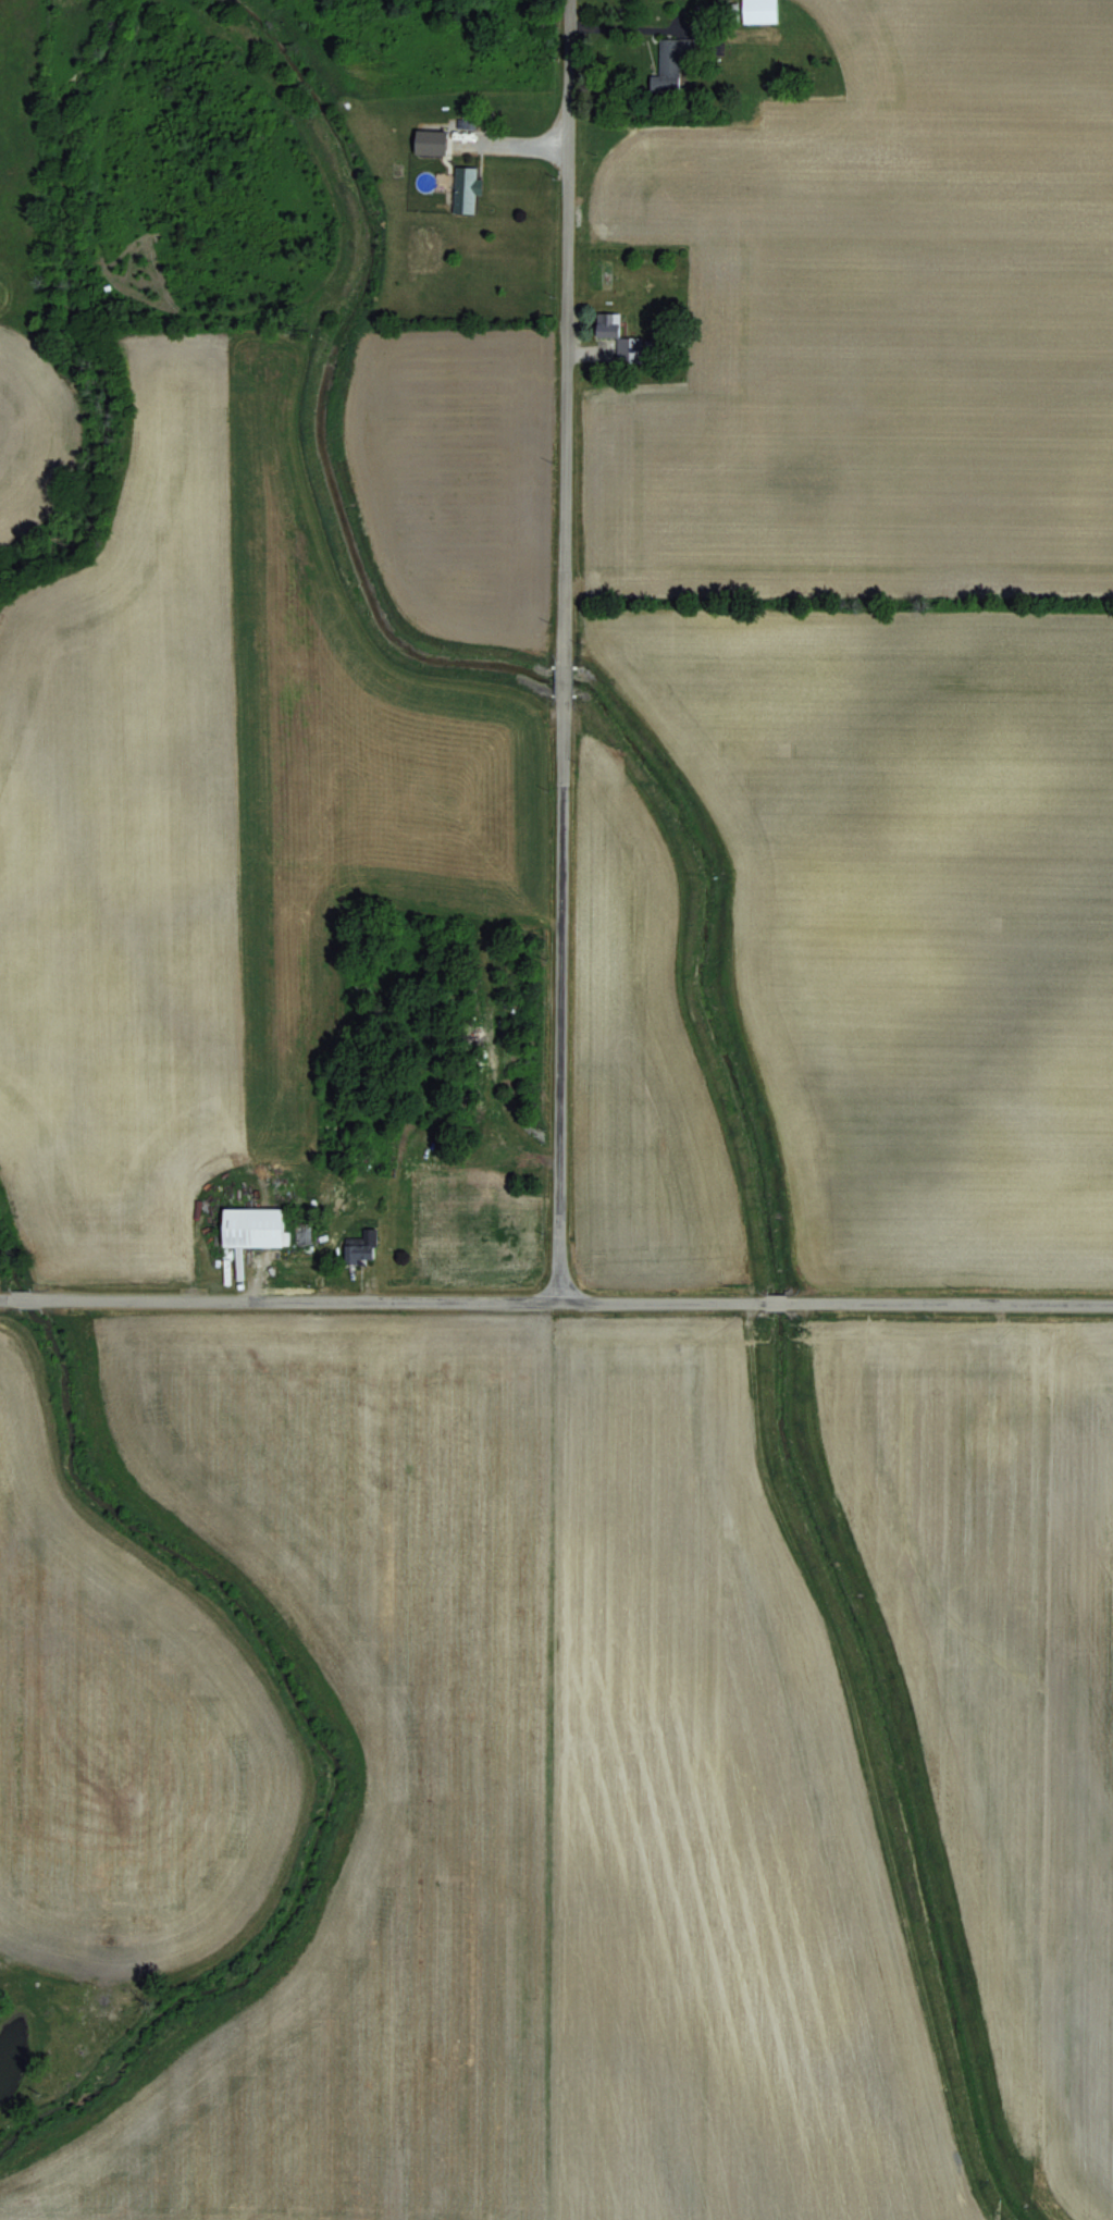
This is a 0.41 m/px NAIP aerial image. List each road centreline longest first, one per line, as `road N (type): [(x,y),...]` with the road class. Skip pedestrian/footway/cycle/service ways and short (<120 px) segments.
road 1 (residential): [(555,1297),(564,0)]
road 2 (residential): [(0,1296),(1112,1301)]

